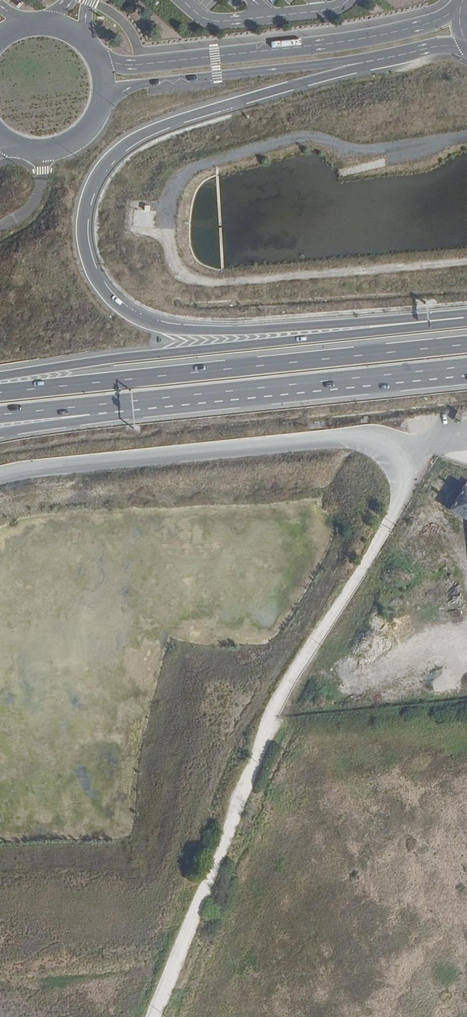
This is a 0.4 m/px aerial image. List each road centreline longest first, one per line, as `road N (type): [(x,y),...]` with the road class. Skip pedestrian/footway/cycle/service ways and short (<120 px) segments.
road 1 (trunk): [(466,320),(180,330),(121,308),(88,261),(87,196),(103,166),(134,139),(385,58)]
road 2 (track): [(156,1016),(282,691),(403,493)]
road 3 (trunk): [(466,320),(0,375)]
road 4 (trunk): [(466,344),(0,389)]
road 5 (unclassified): [(0,476),(347,437),(393,446)]
road 6 (trunk): [(98,408),(466,366)]
road 7 (unclassified): [(459,11),(362,38),(101,63)]
road 8 (unclassified): [(103,104),(140,84),(385,58)]
road 9 (unclassified): [(101,63),(67,26),(34,20),(0,34)]

